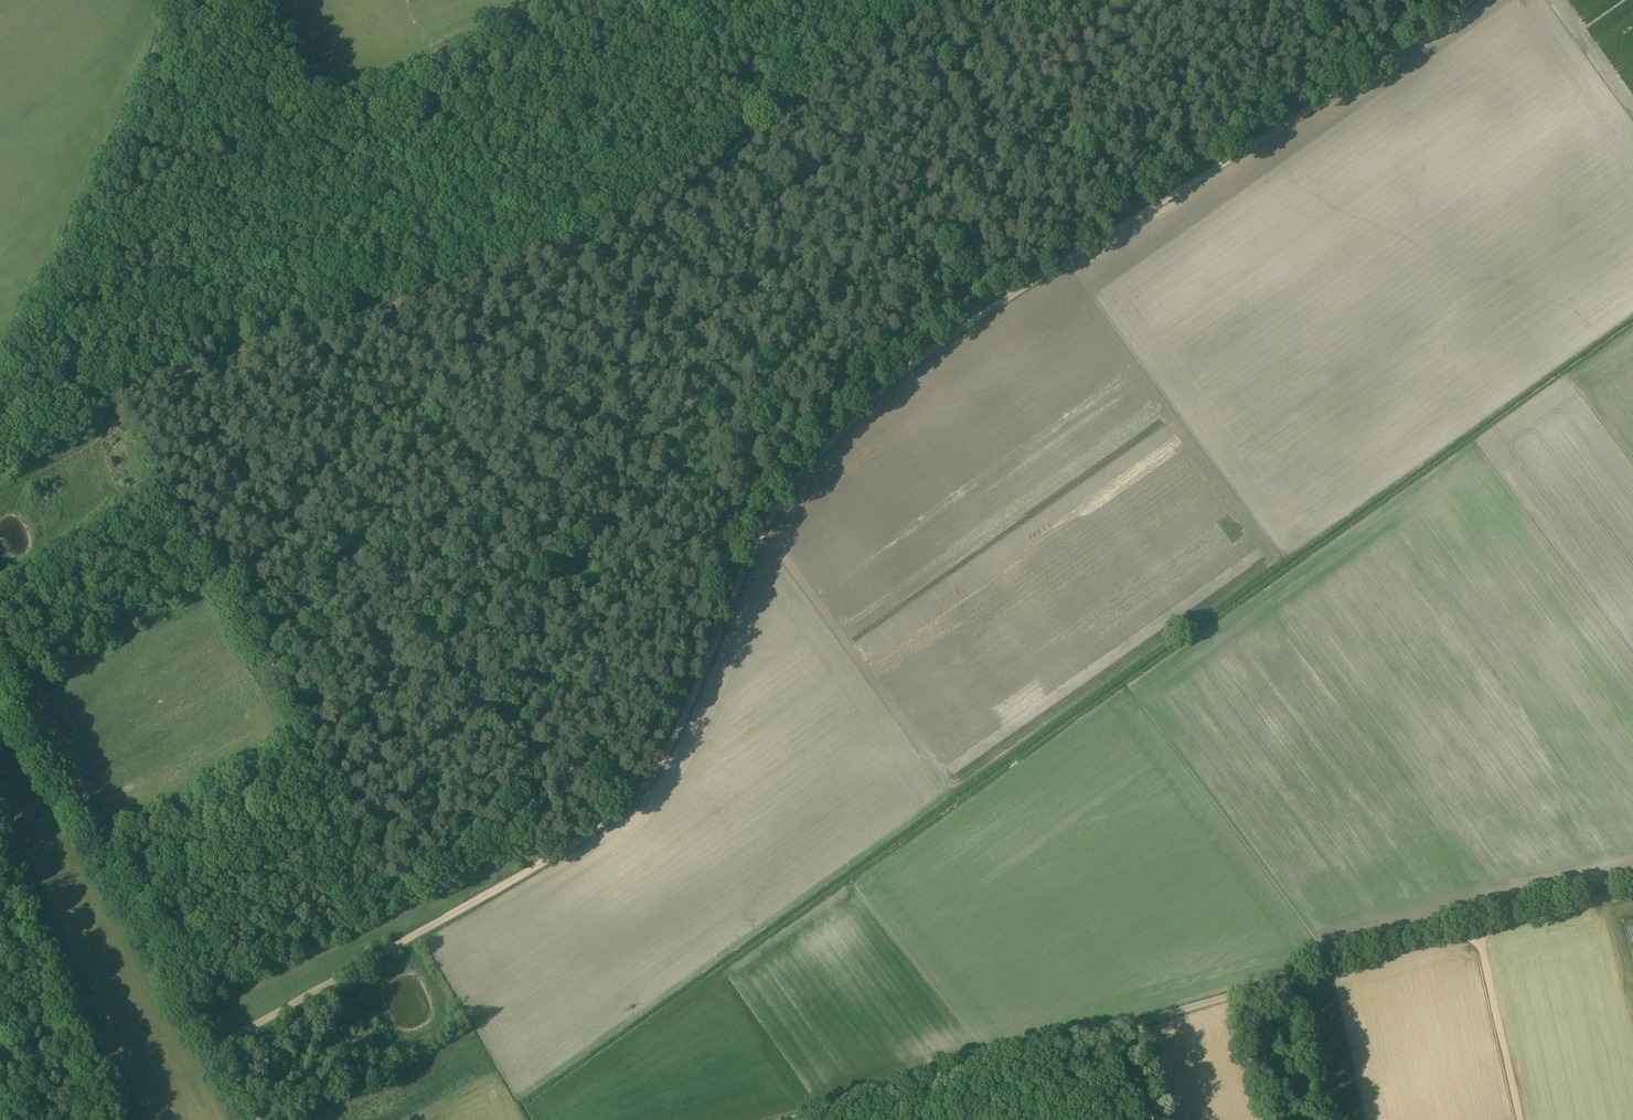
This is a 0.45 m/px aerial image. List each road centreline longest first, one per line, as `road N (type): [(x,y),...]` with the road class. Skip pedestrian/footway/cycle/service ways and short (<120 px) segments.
road 1 (track): [(785,1119),(1476,931)]
road 2 (track): [(815,460),(910,367),(1005,298),(1358,78)]
road 3 (track): [(532,867),(624,809),(651,777),(765,527),(815,460)]
road 4 (track): [(113,392),(579,241)]
road 5 (track): [(0,673),(218,1051)]
road 6 (track): [(579,241),(933,0)]
road 7 (track): [(0,367),(149,93),(166,37),(166,0)]
road 8 (track): [(218,1051),(532,867)]
road 9 (track): [(1476,931),(1520,1119)]
road 10 (track): [(1476,931),(1632,893)]
road 11 (track): [(1358,78),(1473,0)]

